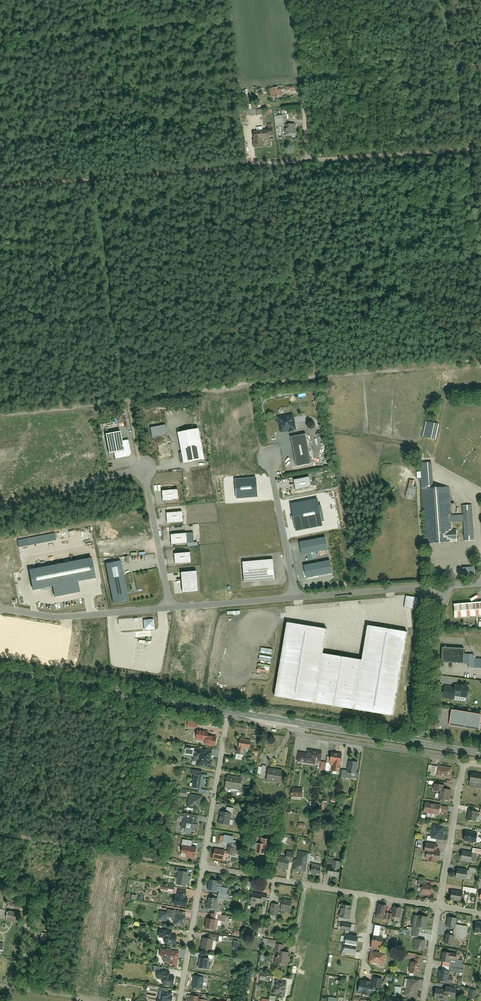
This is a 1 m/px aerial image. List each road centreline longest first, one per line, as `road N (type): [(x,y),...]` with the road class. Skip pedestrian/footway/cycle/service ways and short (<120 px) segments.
road 1 (track): [(0,415),(480,362)]
road 2 (track): [(98,180),(144,471)]
road 3 (track): [(253,165),(0,189)]
road 4 (secondary): [(229,712),(0,674)]
road 5 (track): [(480,150),(253,165)]
road 6 (track): [(274,164),(319,377)]
road 7 (track): [(208,72),(149,77),(0,64)]
road 8 (secondary): [(480,753),(296,723)]
road 9 (residential): [(464,762),(295,735),(296,723)]
road 10 (residential): [(204,867),(376,897)]
road 11 (residential): [(171,608),(57,618),(0,609)]
road 12 (residential): [(229,712),(204,867)]
road 13 (residential): [(464,762),(440,909)]
road 14 (residential): [(295,596),(270,458)]
road 15 (residential): [(171,608),(144,471)]
road 16 (residential): [(432,588),(295,596)]
road 17 (residential): [(204,867),(180,1000)]
road 18 (residential): [(432,588),(427,714)]
road 19 (residential): [(295,596),(171,608)]

